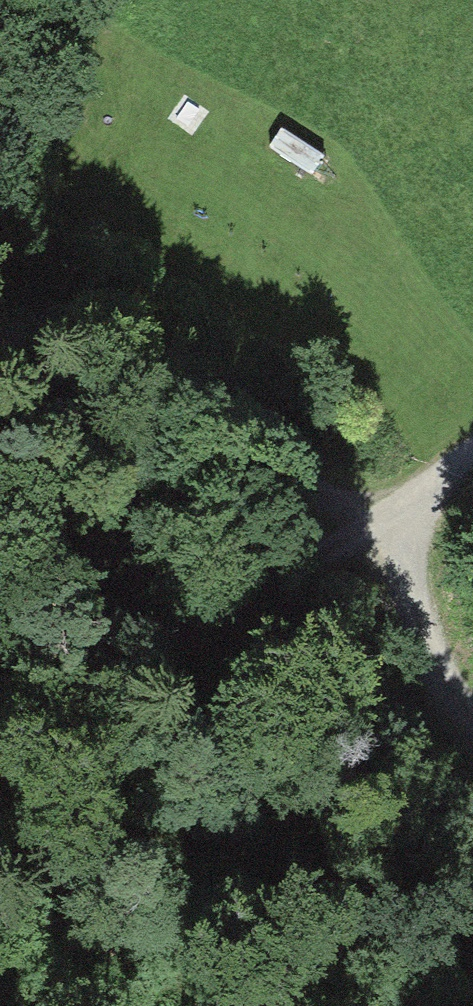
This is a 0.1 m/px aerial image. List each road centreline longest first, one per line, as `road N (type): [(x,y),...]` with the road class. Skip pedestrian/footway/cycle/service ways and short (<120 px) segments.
road 1 (track): [(348,508),(0,292)]
road 2 (track): [(348,508),(192,614),(0,690)]
road 3 (track): [(472,707),(348,508)]
road 4 (track): [(472,448),(348,508)]

